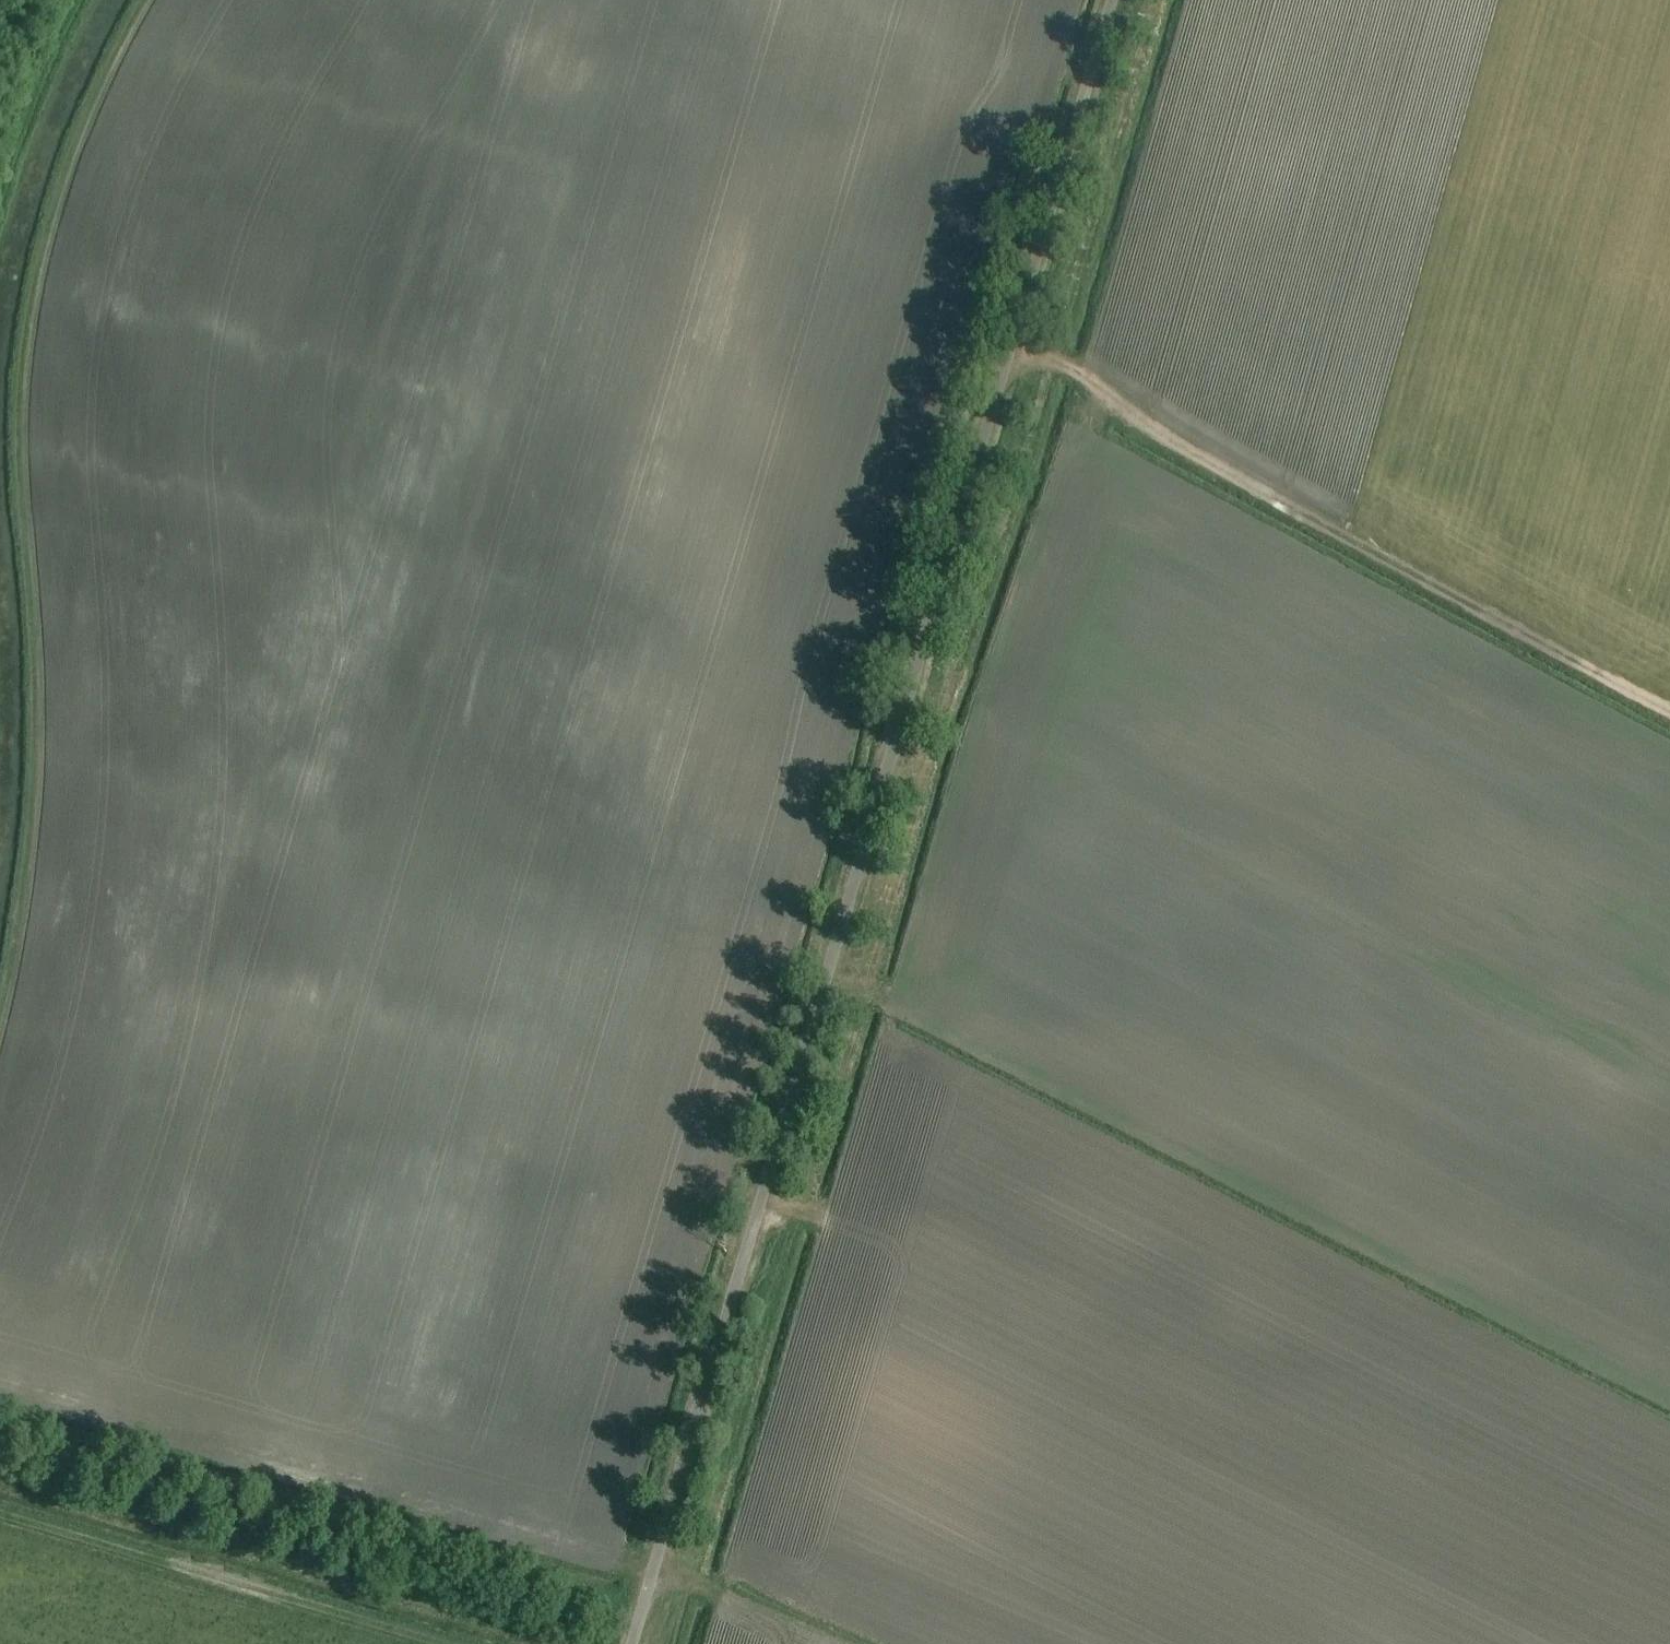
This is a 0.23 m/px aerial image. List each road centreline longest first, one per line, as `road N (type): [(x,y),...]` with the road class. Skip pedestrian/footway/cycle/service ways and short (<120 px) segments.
road 1 (unclassified): [(633,1643),(1113,0)]
road 2 (track): [(0,168),(75,0)]

